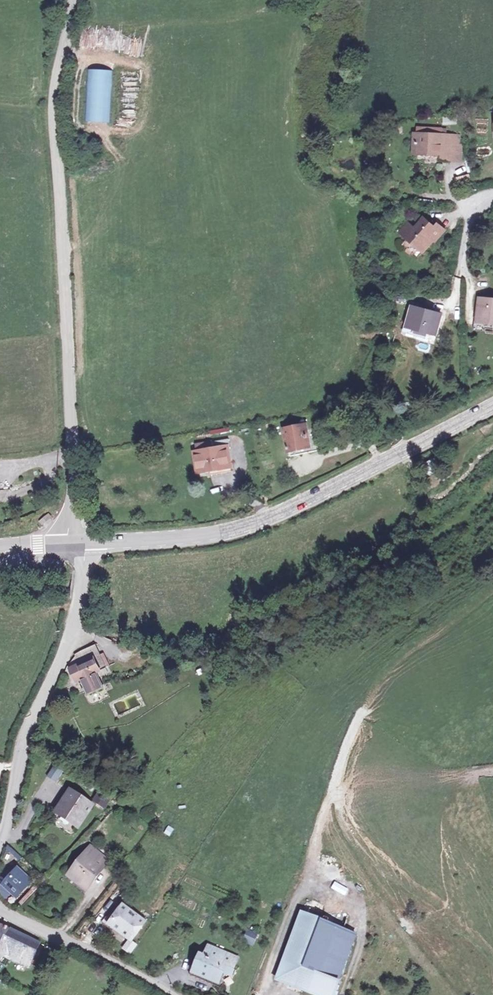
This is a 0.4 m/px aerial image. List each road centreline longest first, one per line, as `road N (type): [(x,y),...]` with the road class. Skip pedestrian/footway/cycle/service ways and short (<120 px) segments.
road 1 (residential): [(69,0),(51,101),(74,437),(71,545)]
road 2 (secondary): [(87,545),(241,528),(492,402)]
road 3 (tertiary): [(87,545),(76,617),(27,727),(0,831)]
road 4 (track): [(269,994),(279,942),(309,889),(356,906),(362,922),(342,994)]
road 5 (track): [(309,889),(319,826),(364,709)]
road 6 (residential): [(0,914),(170,994)]

